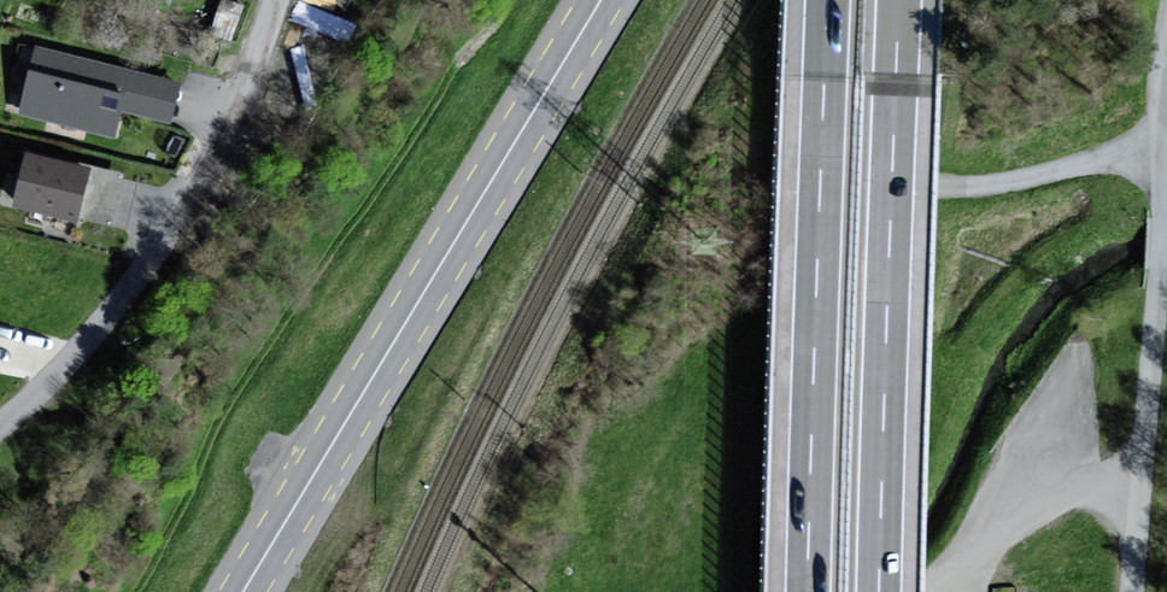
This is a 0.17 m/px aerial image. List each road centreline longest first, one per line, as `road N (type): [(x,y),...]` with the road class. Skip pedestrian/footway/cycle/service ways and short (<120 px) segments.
road 1 (primary): [(240,591),(598,0)]
road 2 (motorway): [(828,0),(809,591)]
road 3 (motorway): [(881,591),(899,0)]
road 4 (residential): [(0,425),(59,372),(183,220),(277,0)]

